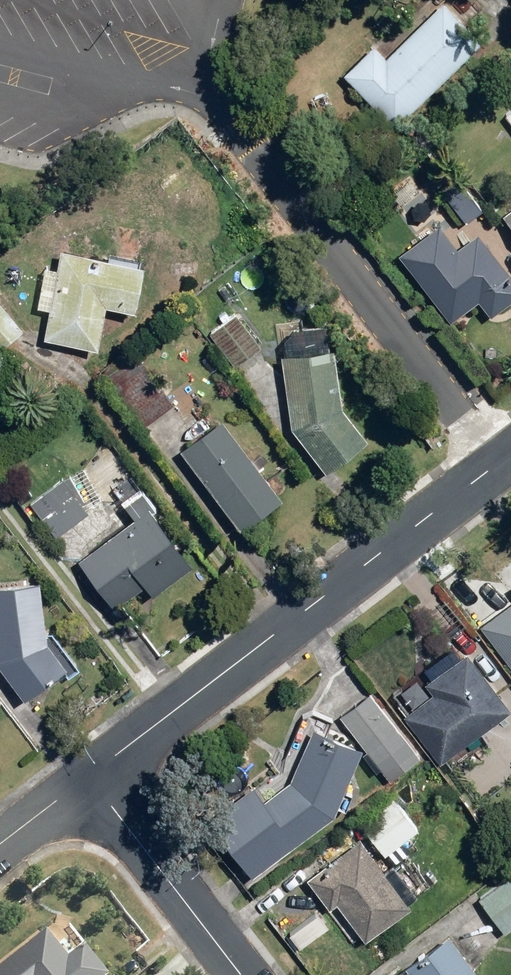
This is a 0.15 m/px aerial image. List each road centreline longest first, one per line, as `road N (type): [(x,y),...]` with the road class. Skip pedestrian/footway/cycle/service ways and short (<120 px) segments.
road 1 (residential): [(510,456),(87,776)]
road 2 (residential): [(87,776),(240,974)]

